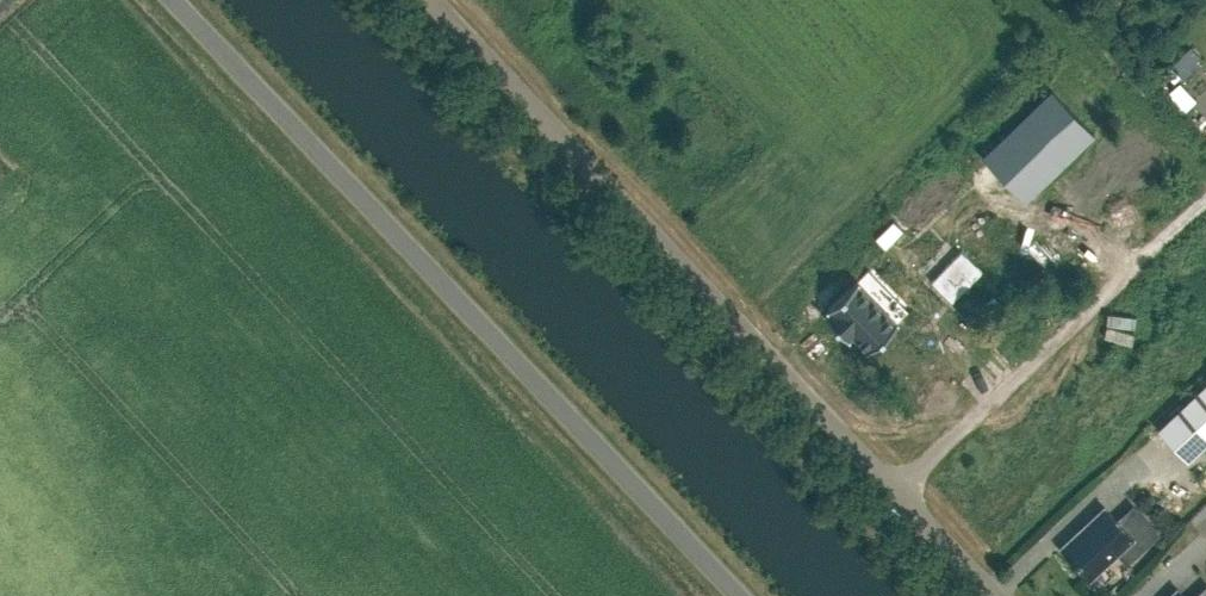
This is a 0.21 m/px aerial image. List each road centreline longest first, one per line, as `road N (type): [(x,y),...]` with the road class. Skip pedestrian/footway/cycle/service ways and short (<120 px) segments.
road 1 (unclassified): [(996,595),(431,0)]
road 2 (unclassified): [(739,595),(177,0)]

